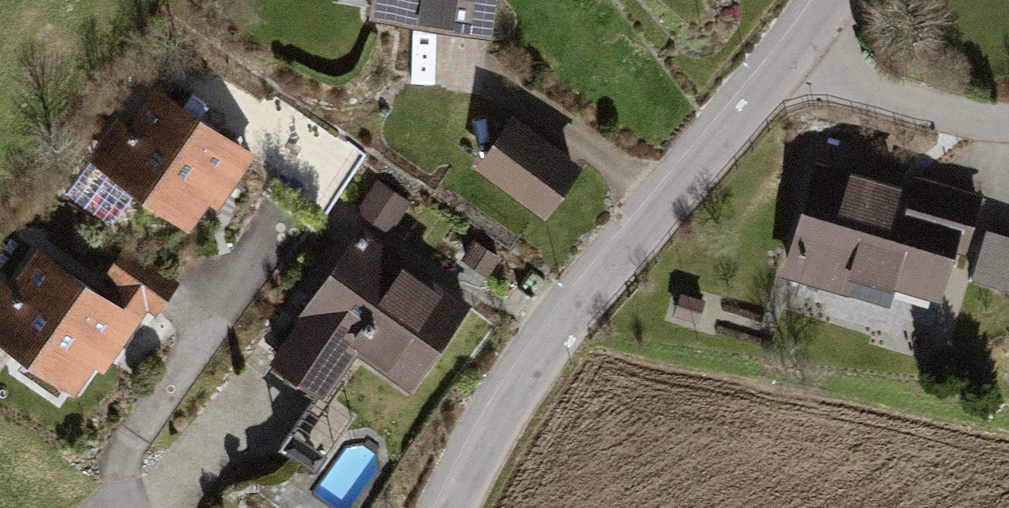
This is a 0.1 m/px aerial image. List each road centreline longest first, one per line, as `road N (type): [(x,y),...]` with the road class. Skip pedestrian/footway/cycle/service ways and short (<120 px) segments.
road 1 (residential): [(668,200),(551,344),(469,507)]
road 2 (unclassified): [(1008,127),(943,133),(807,54)]
road 3 (residential): [(501,79),(668,200)]
road 4 (residential): [(807,54),(668,200)]

